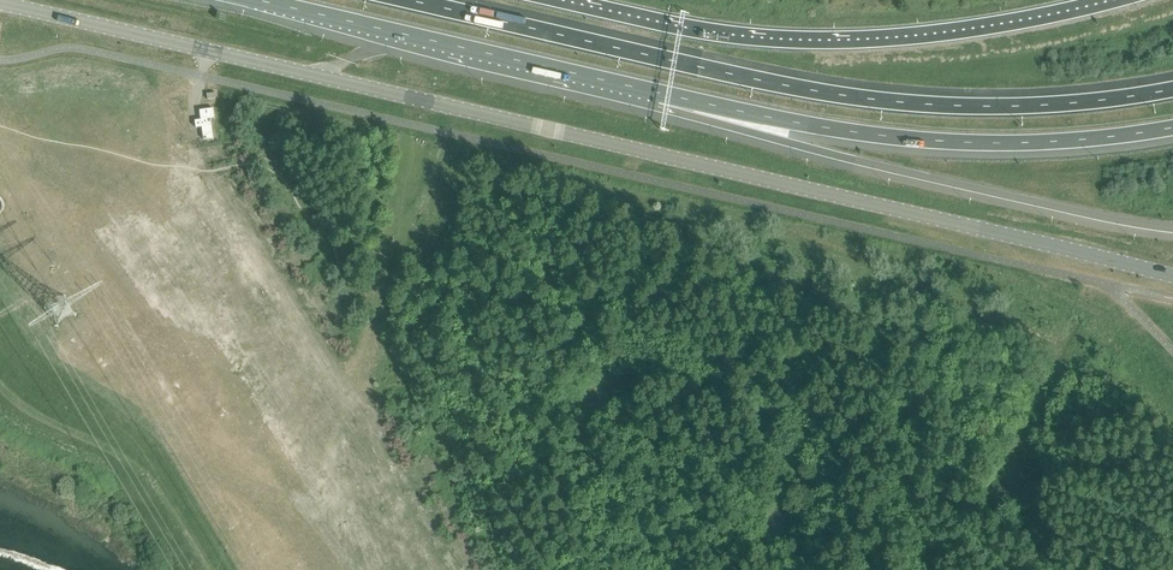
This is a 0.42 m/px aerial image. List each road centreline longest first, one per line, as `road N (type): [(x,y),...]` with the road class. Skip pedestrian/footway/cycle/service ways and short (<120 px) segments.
road 1 (unclassified): [(1172,277),(0,3)]
road 2 (motorway): [(1172,89),(1009,106),(900,101),(771,82),(413,0)]
road 3 (primary): [(1112,0),(867,40),(728,35),(562,0)]
road 4 (motorway): [(661,93),(855,162),(1172,230)]
road 5 (motorway): [(661,93),(919,139),(1061,141),(1172,127)]
road 6 (motorway): [(260,0),(661,93)]
road 7 (track): [(354,399),(413,125)]
road 8 (track): [(0,387),(29,413),(147,476),(201,569)]

